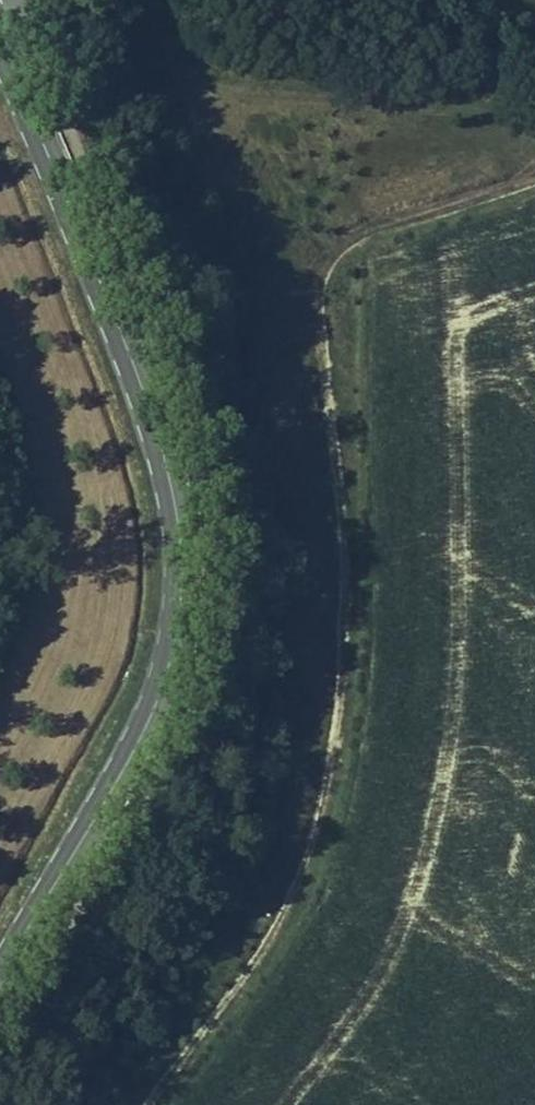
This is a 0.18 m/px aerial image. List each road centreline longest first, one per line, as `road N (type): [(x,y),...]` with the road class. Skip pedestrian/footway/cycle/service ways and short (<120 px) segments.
road 1 (track): [(122,1104),(186,1015),(262,830),(301,564),(286,367),(235,160),(229,83),(274,64),(408,77),(490,71),(534,86)]
road 2 (secondary): [(0,978),(141,748),(164,696),(183,589),(170,468),(49,134),(0,26)]

